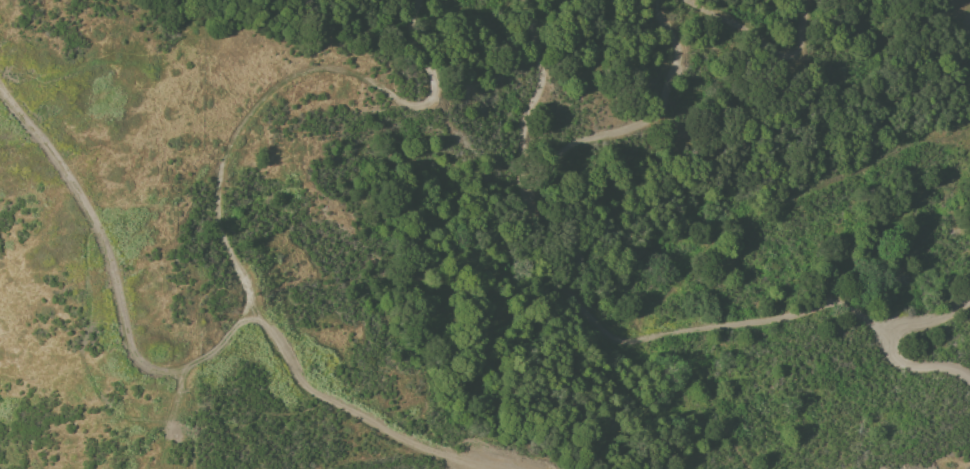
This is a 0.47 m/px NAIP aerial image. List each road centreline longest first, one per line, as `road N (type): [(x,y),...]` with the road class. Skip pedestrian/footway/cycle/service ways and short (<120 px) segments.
road 1 (track): [(409,0),(410,38),(429,86),(420,105),(396,102),(351,75),(308,73),(283,82),(247,115),(224,158),(216,225),(301,390),(405,445),(481,468)]
road 2 (track): [(0,92),(73,188),(117,302),(124,357),(161,382),(231,337),(248,294)]
road 3 (track): [(771,202),(911,144),(969,135)]
road 4 (track): [(969,386),(887,355),(880,335),(891,326),(946,320),(969,306)]

